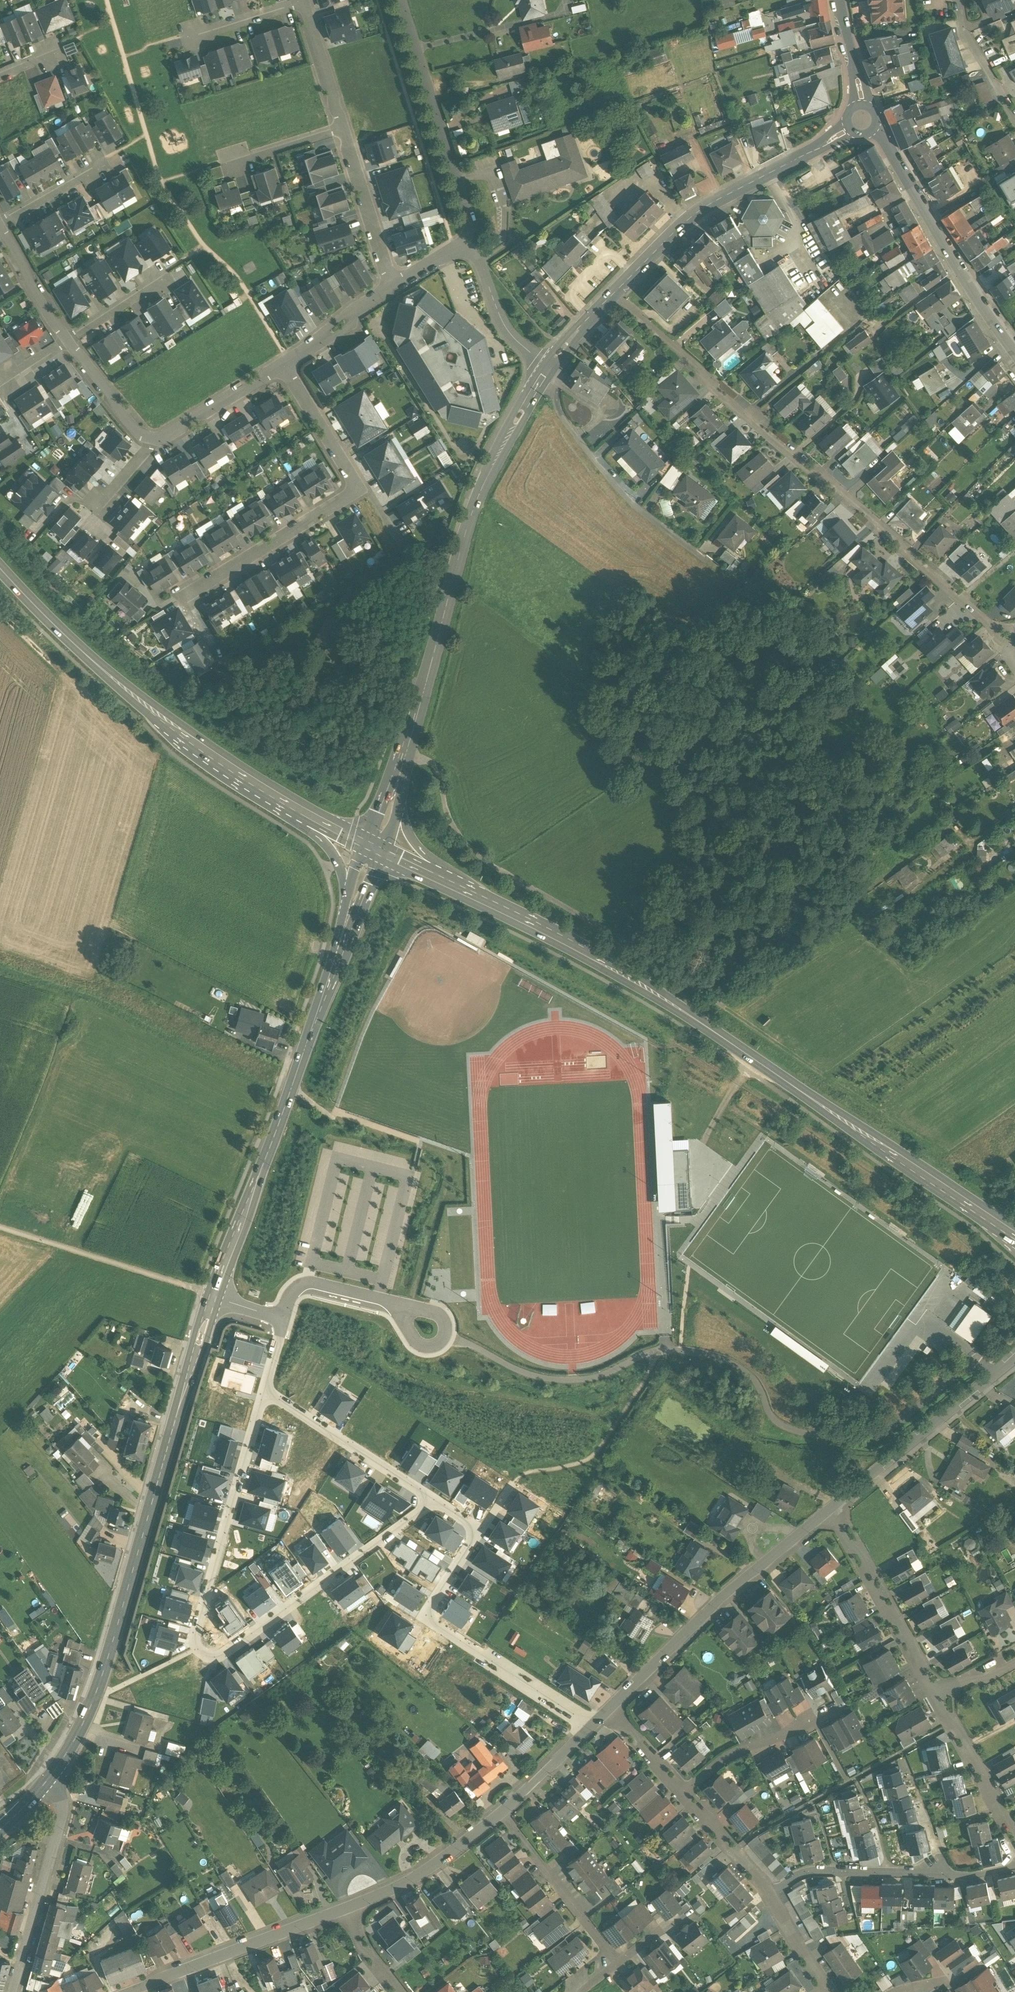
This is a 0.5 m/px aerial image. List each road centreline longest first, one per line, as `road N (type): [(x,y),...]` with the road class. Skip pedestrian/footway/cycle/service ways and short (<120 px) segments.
road 1 (residential): [(265,1393),(194,1641),(201,1655),(221,1654),(434,1499)]
road 2 (residential): [(615,293),(706,374),(711,390),(1004,640)]
road 3 (primary): [(47,1781),(92,1701),(213,1294)]
road 4 (track): [(739,1020),(639,950),(499,870),(462,834),(441,770),(399,754)]
road 5 (primary): [(380,860),(599,967),(735,1047)]
road 6 (primary): [(735,1047),(604,954),(430,867)]
road 7 (residential): [(282,365),(359,491),(186,596)]
road 8 (primary): [(213,1294),(329,976)]
road 9 (primary): [(1014,1235),(735,1047)]
road 10 (secondary): [(367,836),(242,765),(88,657)]
road 11 (tertiary): [(615,293),(700,209),(861,120)]
road 12 (residential): [(393,285),(303,0)]
road 13 (residential): [(830,1507),(610,1706)]
road 14 (residential): [(590,1726),(433,1624),(430,1606),(476,1539)]
road 15 (residential): [(861,120),(883,138),(1014,353)]
road 16 (secondary): [(88,657),(184,743),(292,813)]
road 17 (residential): [(768,1892),(807,1870),(968,1875),(1014,1869)]
road 18 (residential): [(406,0),(474,237)]
road 19 (residential): [(1014,1358),(830,1507)]
road 20 (residential): [(351,1906),(132,1991)]
road 21 (track): [(0,1231),(213,1294)]
road 22 (tertiary): [(424,688),(487,477)]
road 23 (residential): [(47,1781),(62,1826),(14,1991)]
road 24 (residential): [(935,1690),(830,1507)]
road 25 (residential): [(434,1499),(265,1393)]
road 26 (residential): [(613,1961),(501,1812)]
road 27 (residential): [(501,1812),(423,1871),(351,1906)]
road 28 (residential): [(1014,1837),(935,1690)]
road 29 (tertiary): [(424,688),(367,836)]
road 30 (residential): [(285,1318),(294,1288),(303,1285),(415,1311)]
road 31 (residential): [(282,365),(151,444)]
road 32 (residential): [(682,1791),(728,1754),(813,1719)]
road 33 (residential): [(474,237),(512,334),(543,363)]
road 34 (residential): [(73,341),(1,223)]
road 35 (residential): [(393,285),(282,365)]
road 36 (residential): [(682,1791),(768,1892)]
road 37 (residential): [(151,444),(73,341)]
road 38 (residential): [(1014,113),(966,33),(958,0)]
road 39 (tertiary): [(543,363),(487,477)]
road 40 (primary): [(329,976),(380,860)]
road 41 (tertiary): [(487,477),(554,371)]
road 42 (secondary): [(88,657),(0,569)]
road 43 (residential): [(590,1726),(501,1812)]
road 44 (tertiary): [(861,120),(839,0)]

